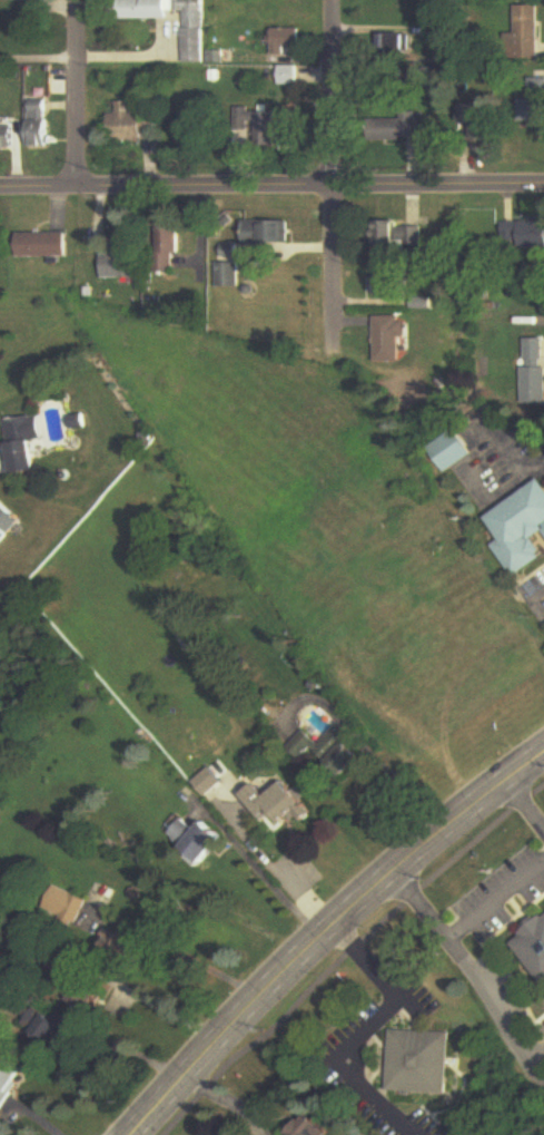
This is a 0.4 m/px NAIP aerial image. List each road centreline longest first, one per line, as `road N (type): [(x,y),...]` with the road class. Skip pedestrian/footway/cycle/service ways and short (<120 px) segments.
road 1 (secondary): [(543,751),(393,865),(224,1028),(128,1134)]
road 2 (tertiary): [(543,189),(0,189)]
road 3 (residential): [(333,0),(336,359)]
road 4 (residential): [(81,0),(81,190)]

